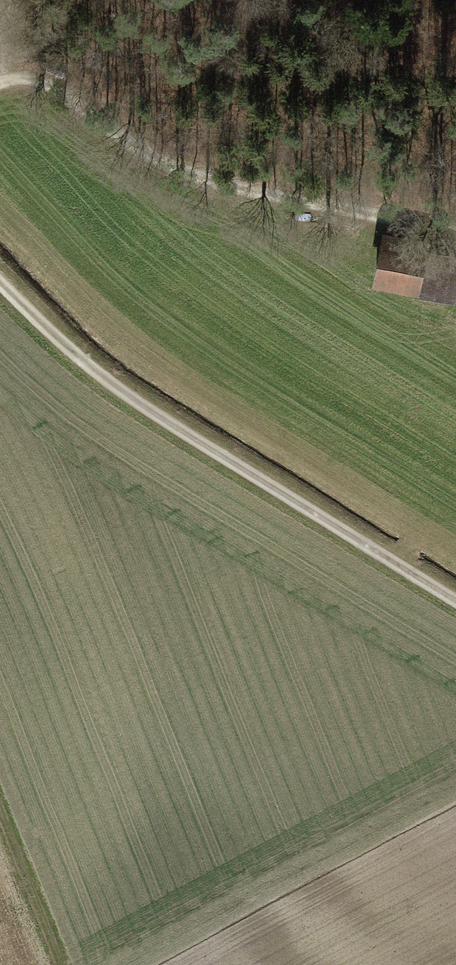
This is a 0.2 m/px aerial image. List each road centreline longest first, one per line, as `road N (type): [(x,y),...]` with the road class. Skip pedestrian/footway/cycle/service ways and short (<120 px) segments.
road 1 (track): [(455,600),(112,393),(0,286)]
road 2 (track): [(455,233),(215,183),(144,152),(60,95),(28,85),(0,90)]
road 3 (track): [(0,804),(63,964)]

